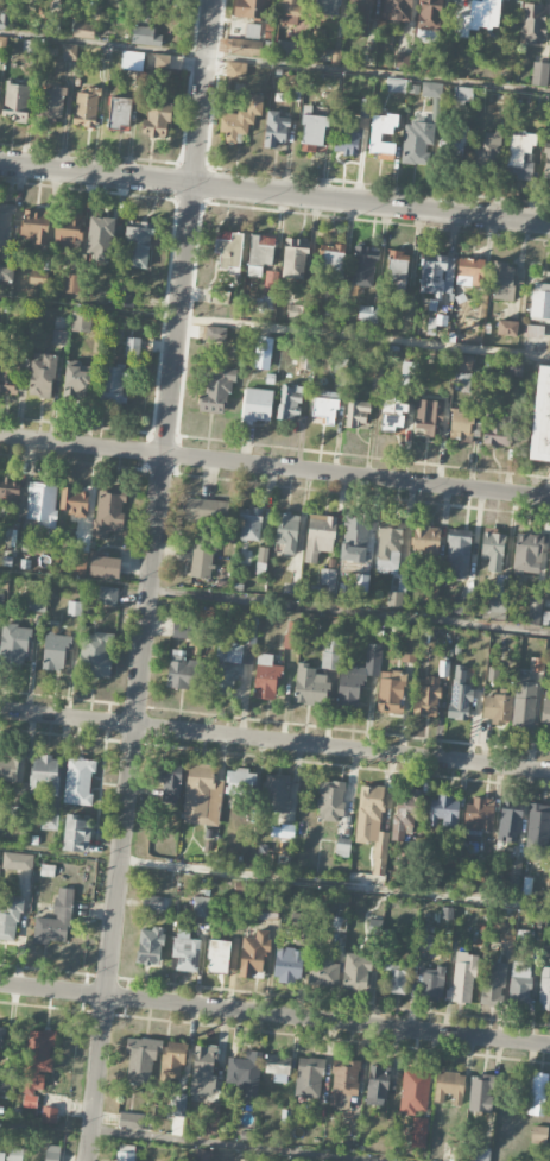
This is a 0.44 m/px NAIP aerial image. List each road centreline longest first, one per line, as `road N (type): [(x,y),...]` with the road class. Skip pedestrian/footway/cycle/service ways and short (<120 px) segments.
road 1 (residential): [(88,1160),(212,0)]
road 2 (residential): [(549,774),(0,711)]
road 3 (tertiary): [(549,227),(0,165)]
road 4 (residential): [(0,436),(549,498)]
road 5 (residential): [(549,1044),(0,984)]

